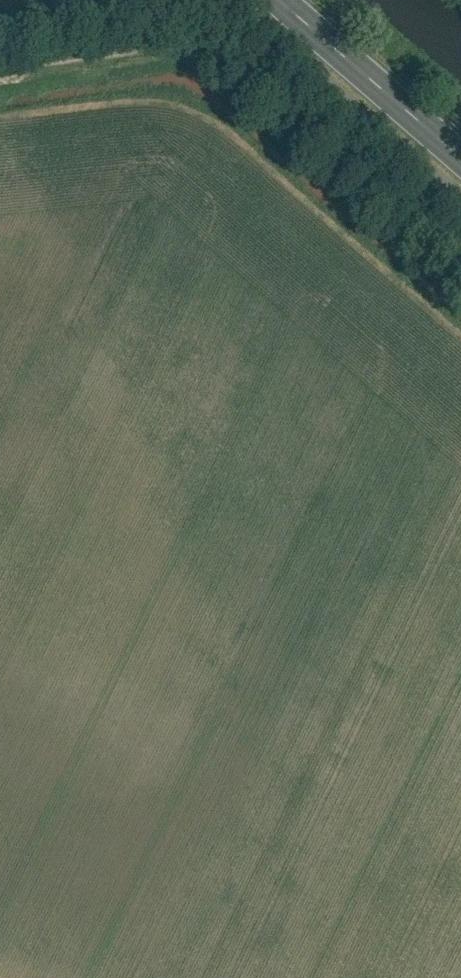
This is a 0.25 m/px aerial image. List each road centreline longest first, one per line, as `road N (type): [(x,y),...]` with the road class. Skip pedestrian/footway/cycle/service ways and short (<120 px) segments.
road 1 (track): [(460,257),(247,70),(200,40),(152,36),(0,57)]
road 2 (primary): [(275,0),(460,161)]

